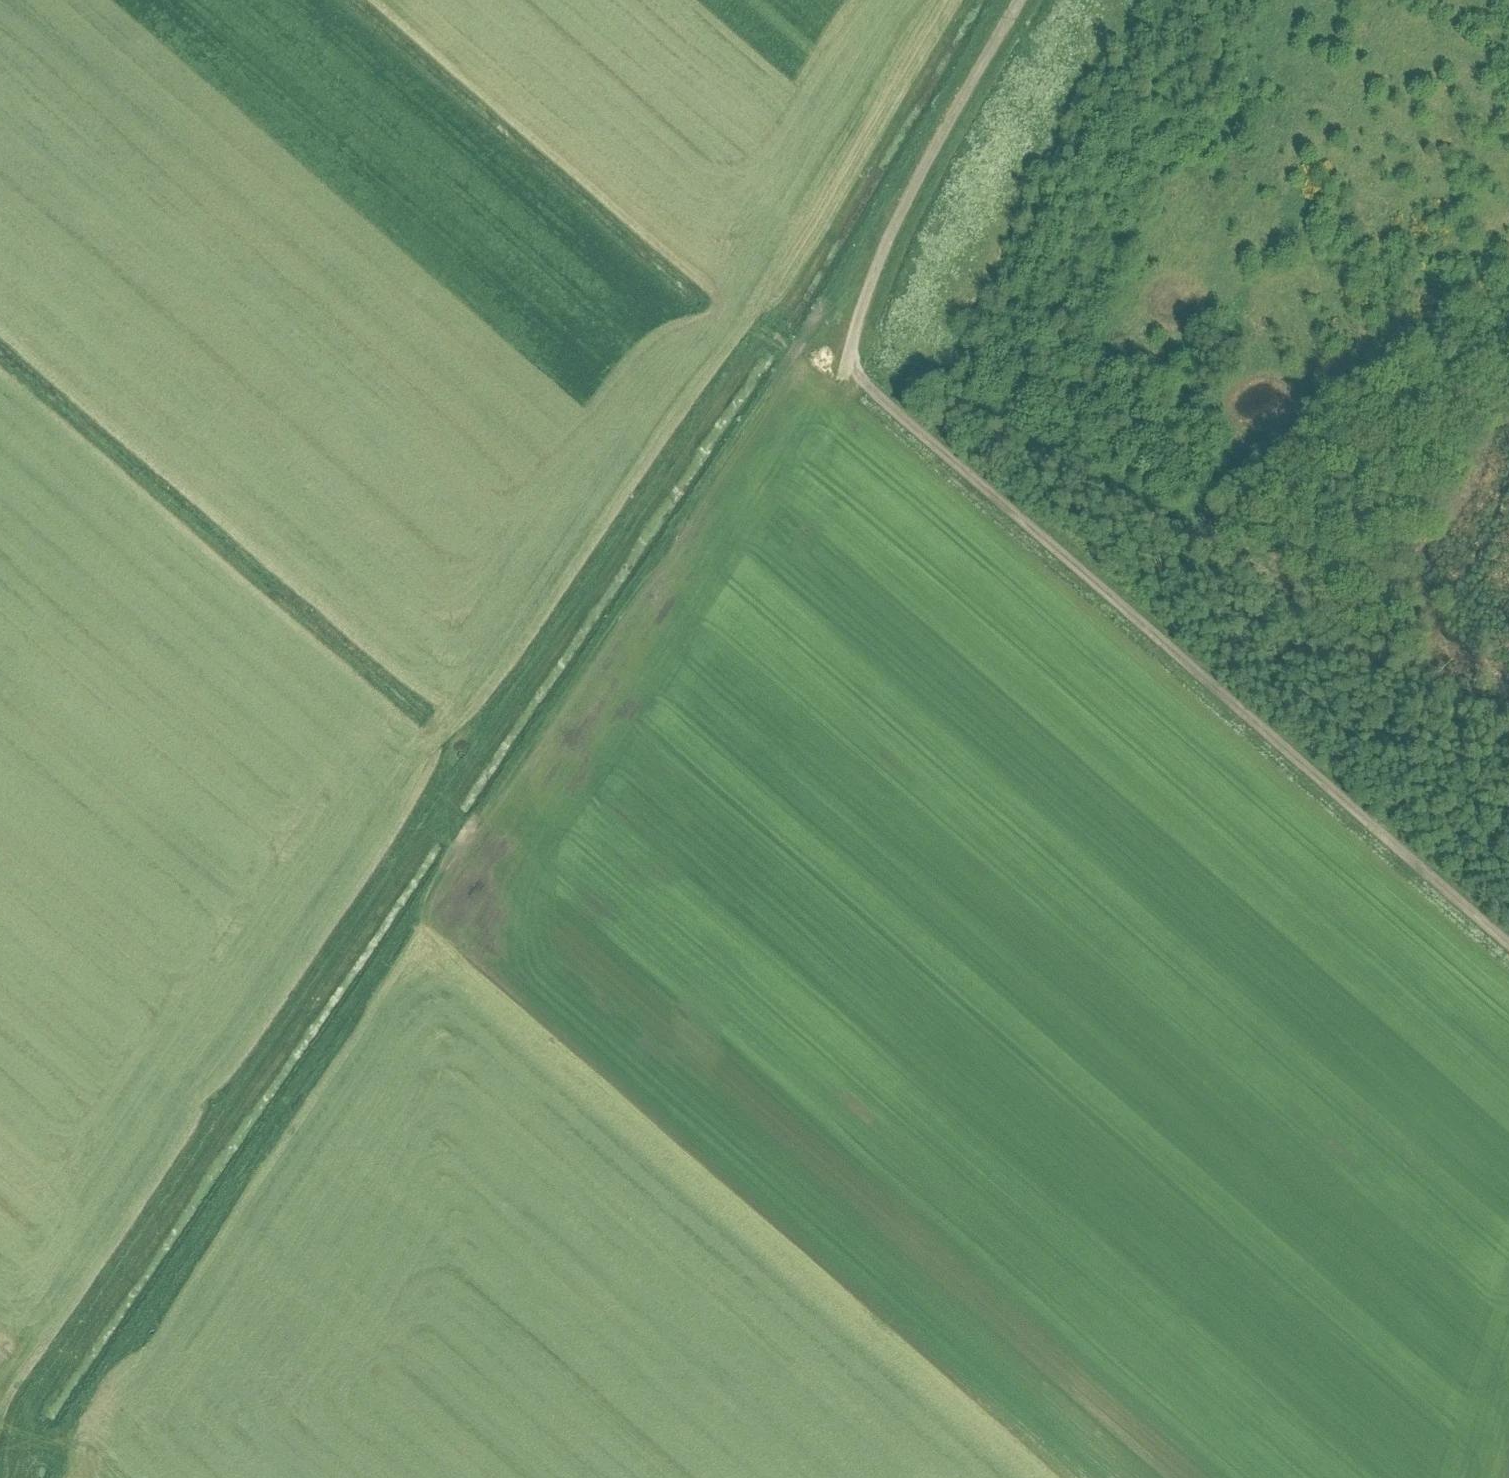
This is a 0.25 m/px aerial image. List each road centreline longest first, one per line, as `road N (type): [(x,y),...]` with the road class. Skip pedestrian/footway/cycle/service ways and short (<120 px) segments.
road 1 (track): [(1508,945),(848,370)]
road 2 (unclassified): [(1020,0),(889,237),(848,370)]

